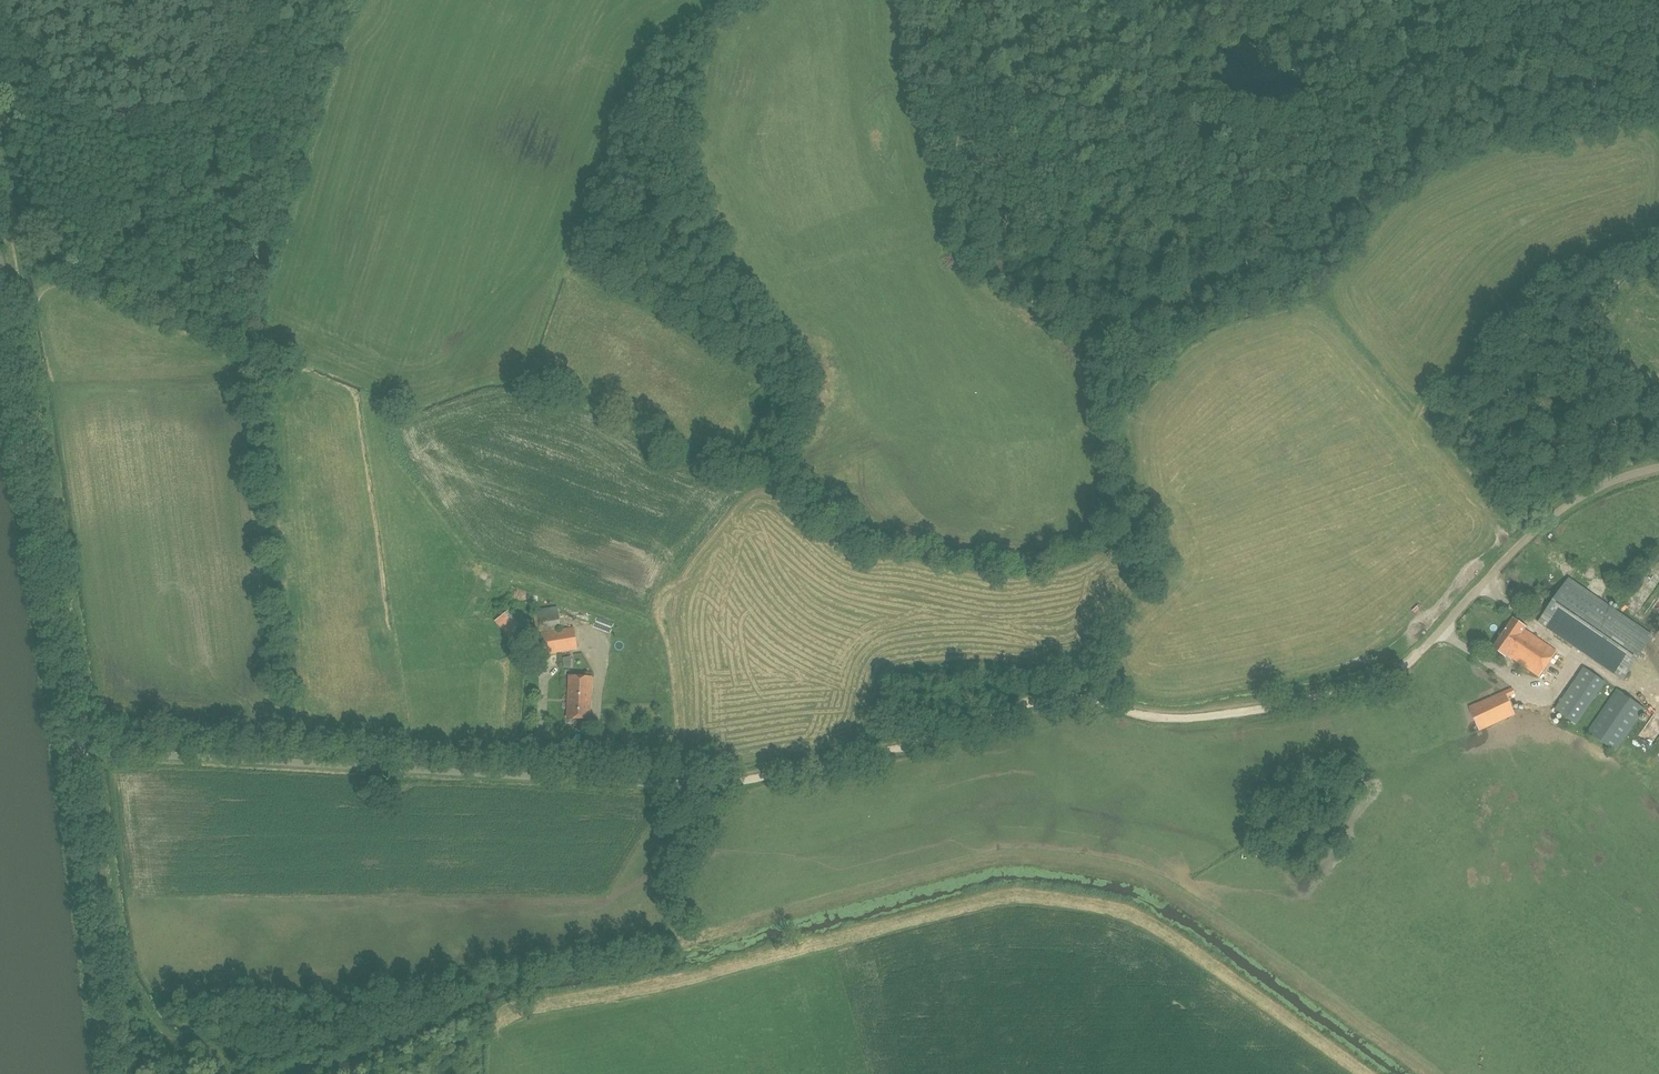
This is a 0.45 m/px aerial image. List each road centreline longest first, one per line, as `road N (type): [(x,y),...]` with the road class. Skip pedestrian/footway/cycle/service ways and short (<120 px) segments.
road 1 (track): [(1445,631),(1389,677),(1271,708),(1186,720),(1058,699),(911,744),(738,782)]
road 2 (unclassified): [(738,782),(657,785),(77,749)]
road 3 (unclassified): [(77,749),(0,279)]
road 4 (unclassified): [(122,1073),(77,749)]
road 5 (unclassified): [(1658,466),(1616,476),(1572,499),(1445,631)]

